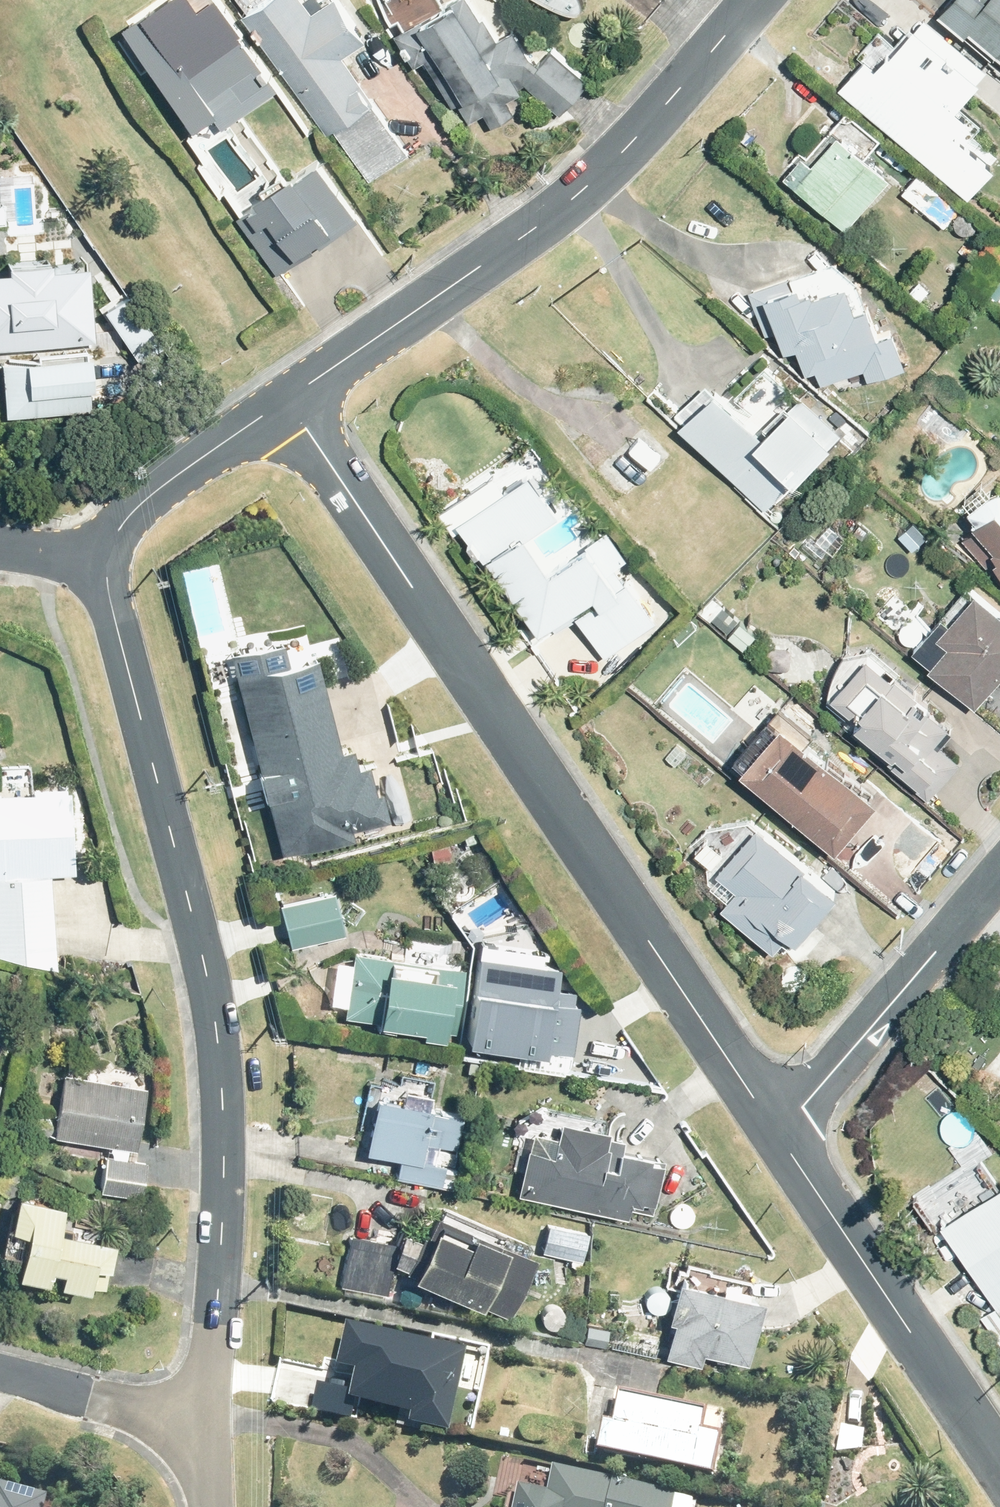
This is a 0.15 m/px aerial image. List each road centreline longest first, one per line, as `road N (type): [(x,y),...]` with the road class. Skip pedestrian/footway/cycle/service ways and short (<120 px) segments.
road 1 (residential): [(287,401),(779,1135)]
road 2 (residential): [(108,559),(218,1033),(223,1168),(208,1426)]
road 3 (residential): [(756,0),(624,153),(498,256),(287,401)]
road 4 (residential): [(779,1135),(999,1462)]
road 5 (residential): [(999,876),(779,1135)]
road 6 (residential): [(287,401),(145,500),(117,532),(108,559)]
road 7 (residential): [(0,1374),(208,1426)]

